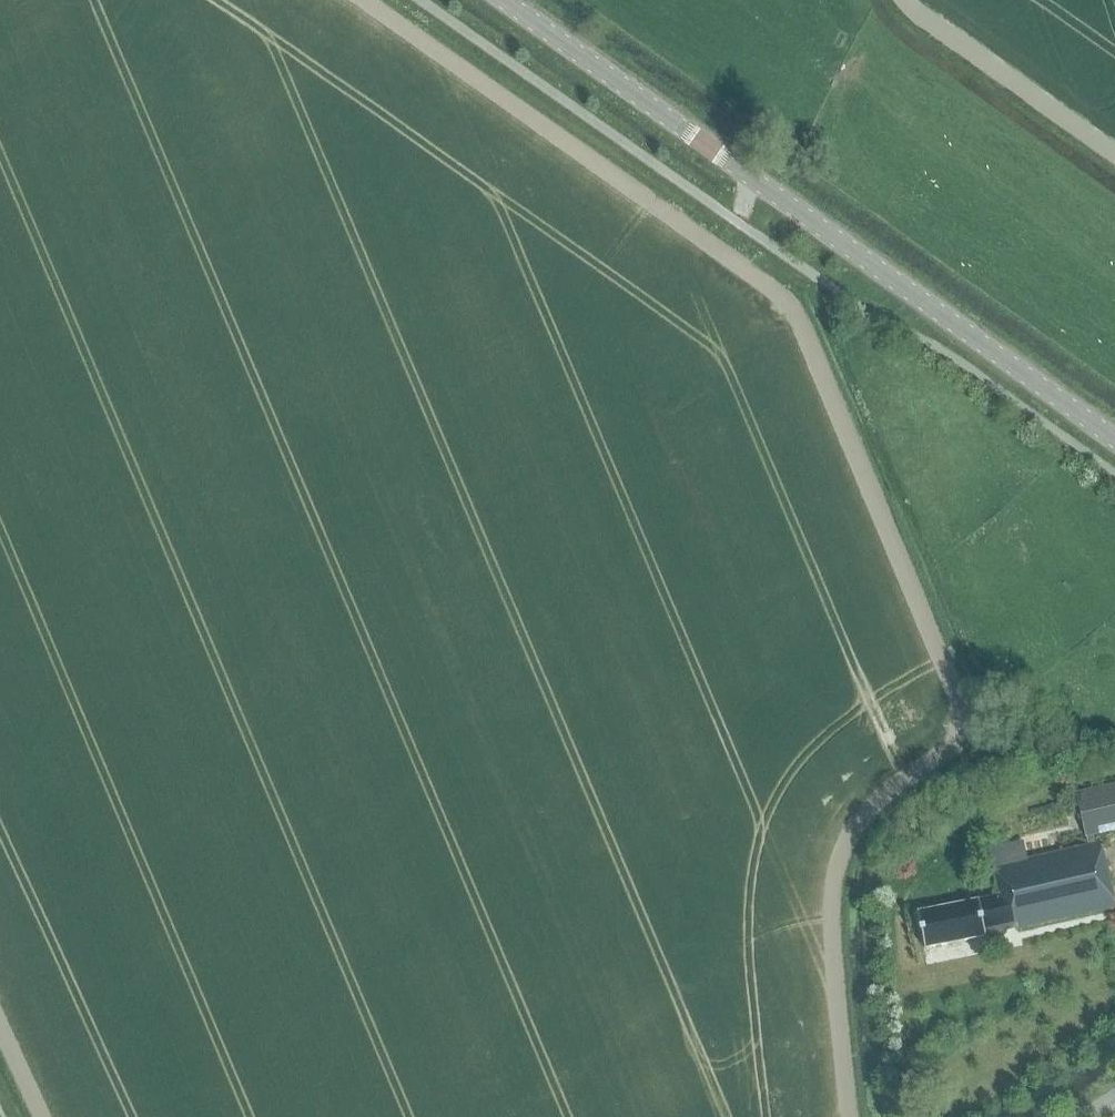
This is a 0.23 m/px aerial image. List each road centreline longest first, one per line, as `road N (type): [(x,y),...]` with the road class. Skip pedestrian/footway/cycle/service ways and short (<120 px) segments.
road 1 (tertiary): [(1114,439),(496,0)]

